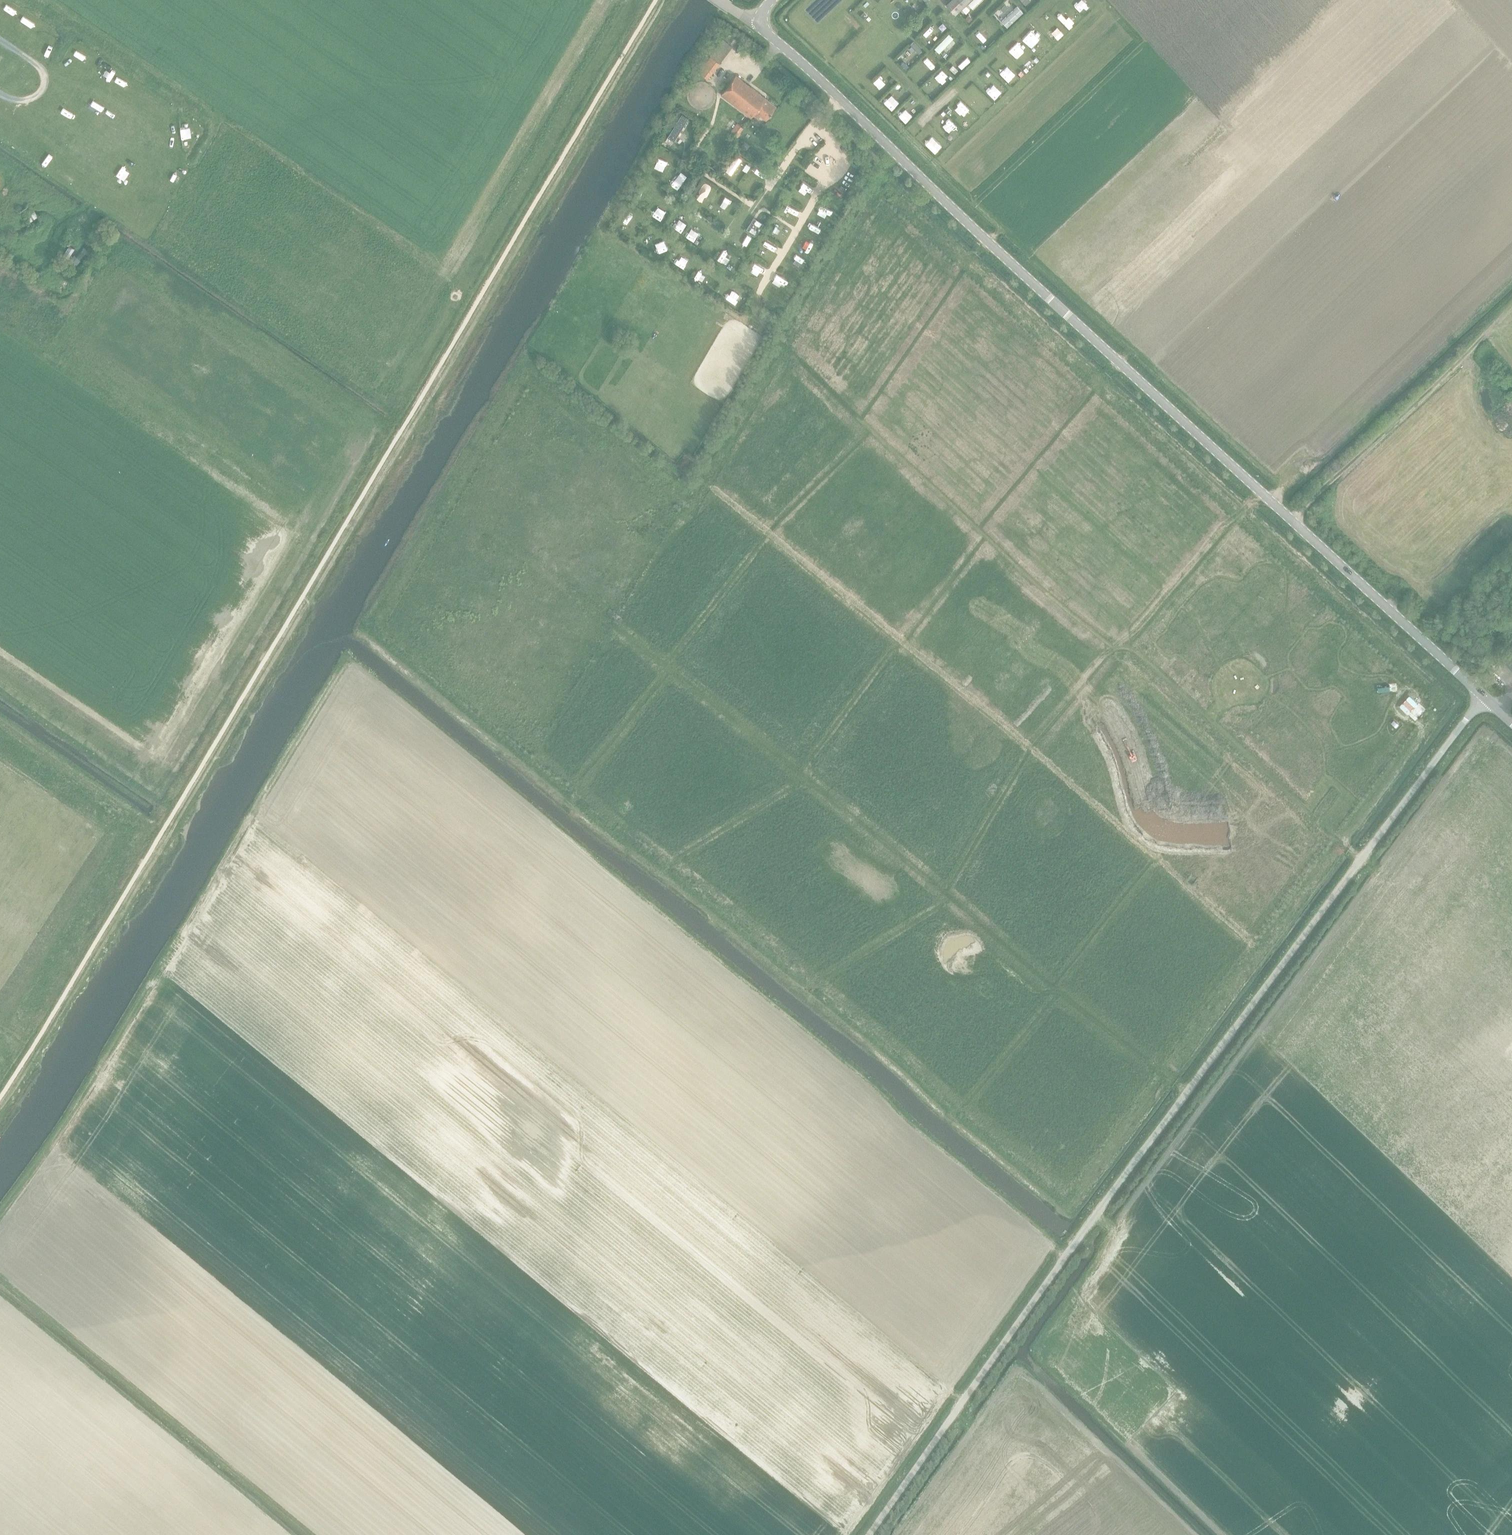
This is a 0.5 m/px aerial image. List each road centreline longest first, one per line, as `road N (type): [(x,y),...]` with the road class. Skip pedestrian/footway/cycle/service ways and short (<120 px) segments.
road 1 (unclassified): [(871,1534),(1071,1244),(1483,694)]
road 2 (tertiary): [(1483,694),(1028,283),(762,19)]

